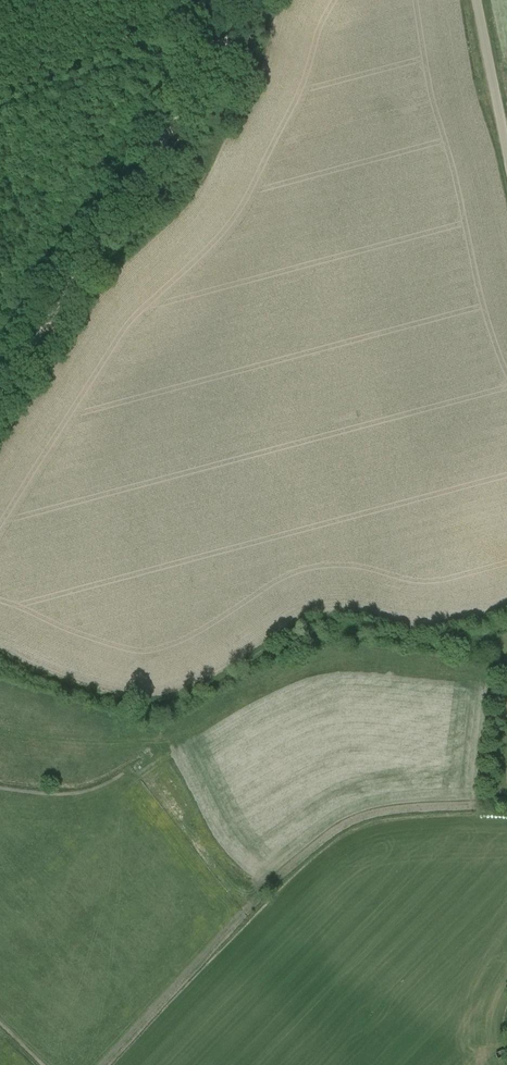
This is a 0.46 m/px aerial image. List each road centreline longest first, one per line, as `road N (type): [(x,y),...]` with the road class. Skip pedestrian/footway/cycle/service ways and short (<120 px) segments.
road 1 (track): [(224,49),(0,397)]
road 2 (track): [(219,45),(130,60),(0,105)]
road 3 (unclassified): [(506,147),(477,0)]

